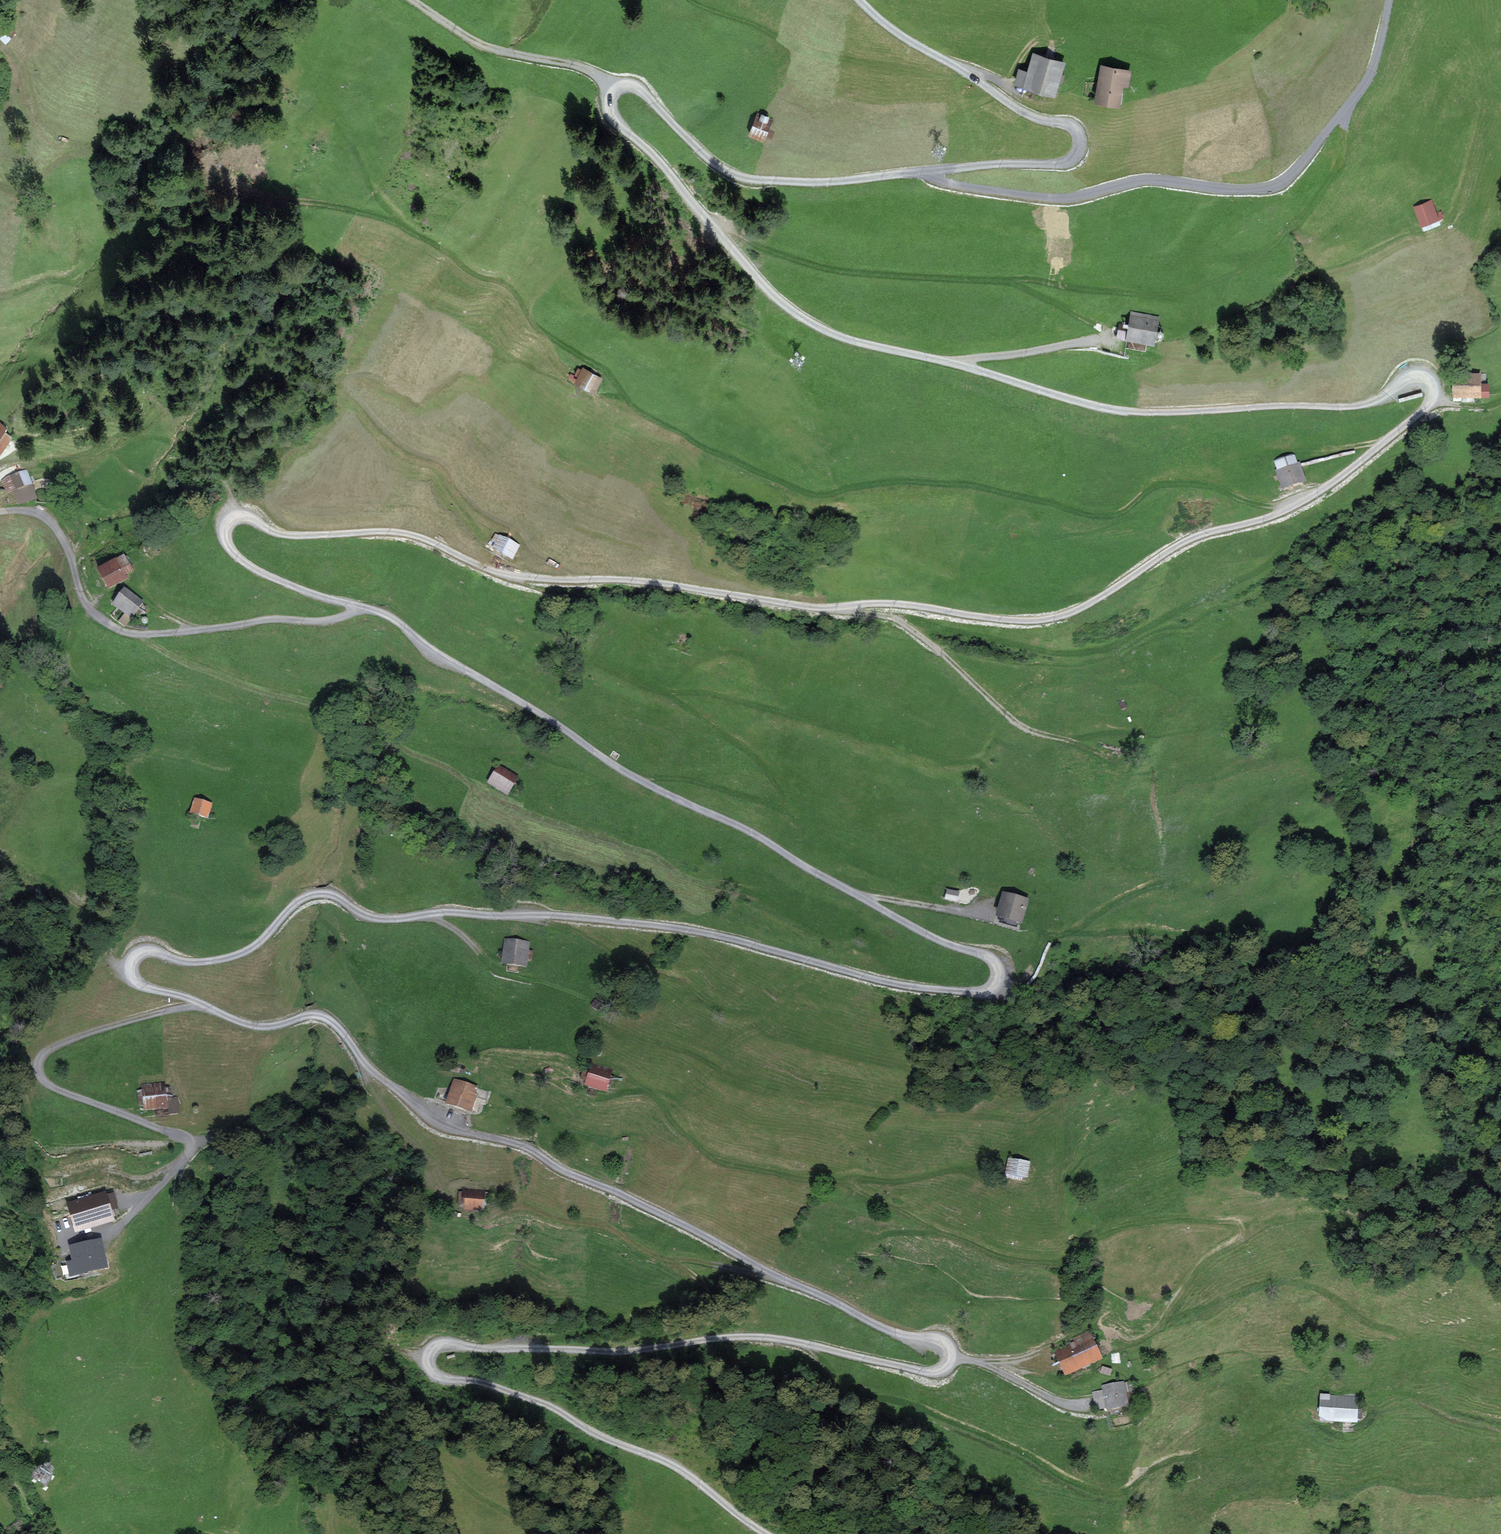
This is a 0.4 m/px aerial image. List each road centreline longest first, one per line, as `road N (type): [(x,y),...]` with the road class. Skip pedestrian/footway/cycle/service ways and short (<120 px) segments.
road 1 (residential): [(767,1533),(676,1467),(553,1407),(486,1384),(440,1378),(430,1353),(449,1341),(615,1351),(758,1337),(930,1372),(951,1363),(949,1344),(876,1325),(527,1147),(439,1126),(372,1071),(329,1019),(247,1024),(140,987),(131,966),(151,950),(194,963),(240,954),(296,903),(322,894),(373,918),(454,912),(657,925),(914,987),(995,986),(999,972),(990,957),(920,931),(745,829),(613,765),(385,613),(255,569),(225,538),(228,523),(245,516),(285,535),(413,535),(522,578),(1042,619),(1093,601),(1194,538),(1300,504),(1433,398),(1431,383),(1415,376),(1359,405),(1128,411),(832,333),(760,282),(619,124),(611,98),(637,88),(713,163),(745,179),(815,182),(922,172)]
road 2 (track): [(207,162),(269,199),(381,218),(469,271),(508,284),(535,326),(603,368),(639,411),(806,493),(906,480),(965,484),(1101,516),(1118,514),(1162,484),(1186,484),(1284,511)]
road 3 (track): [(979,1363),(1033,1355),(1089,1327),(1133,1342),(1161,1323),(1199,1269),(1241,1234),(1235,1223),(1213,1221),(1139,1223),(1087,1242),(1061,1262),(1017,1260),(939,1232),(848,1180),(957,1169),(1011,1193)]
road 4 (track): [(506,1348),(620,1324),(706,1287),(608,1227),(519,1206),(479,1217),(422,1201),(391,1165),(309,1112),(284,1112),(255,1134),(190,1140)]
road 5 (track): [(143,634),(193,665),(265,692),(320,705),(355,701),(394,743),(454,768),(496,801),(656,856),(699,883),(756,893)]
road 6 (residential): [(1389,0),(1369,76),(1278,184),(1250,190),(1145,179),(1048,198),(955,185),(922,172)]
road 7 (track): [(894,619),(1057,653),(1106,650),(1262,569),(1322,514)]
road 8 (track): [(1128,291),(1184,293),(1275,248),(1349,152),(1416,0)]
road 9 (residential): [(922,172),(1065,163),(1081,139),(1071,125),(1032,116),(897,33),(859,0)]
road 10 (track): [(579,580),(476,506),(439,458),(394,439),(341,384),(348,376),(372,374),(420,390),(456,375)]
road 11 (track): [(807,1344),(856,1393),(927,1410),(1096,1490),(1121,1492),(1152,1468),(1189,1455)]
road 12 (track): [(1128,291),(841,271),(711,224)]
road 13 (track): [(848,1180),(714,1159),(649,1089),(616,1067),(558,1046)]
road 14 (track): [(639,779),(693,780),(754,797),(799,816),(834,852),(902,881),(941,886)]
road 15 (track): [(667,694),(711,693),(986,767)]
road 16 (track): [(836,607),(894,619),(949,656),(1014,721),(1091,750)]
road 17 (track): [(240,516),(224,481),(194,468),(166,439),(118,435),(82,455),(0,477)]
road 18 (track): [(948,362),(1108,337),(1108,329),(1008,280)]
road 19 (track): [(799,816),(752,753),(687,705),(602,663)]
road 20 (track): [(0,184),(32,185),(60,160),(88,149),(44,128),(21,67),(0,44)]
road 21 (track): [(592,772),(530,747),(398,745)]
road 22 (track): [(523,916),(572,928),(696,994)]
road 23 (track): [(0,859),(40,875),(94,916),(107,953)]
road 24 (track): [(431,914),(505,972),(534,979)]

